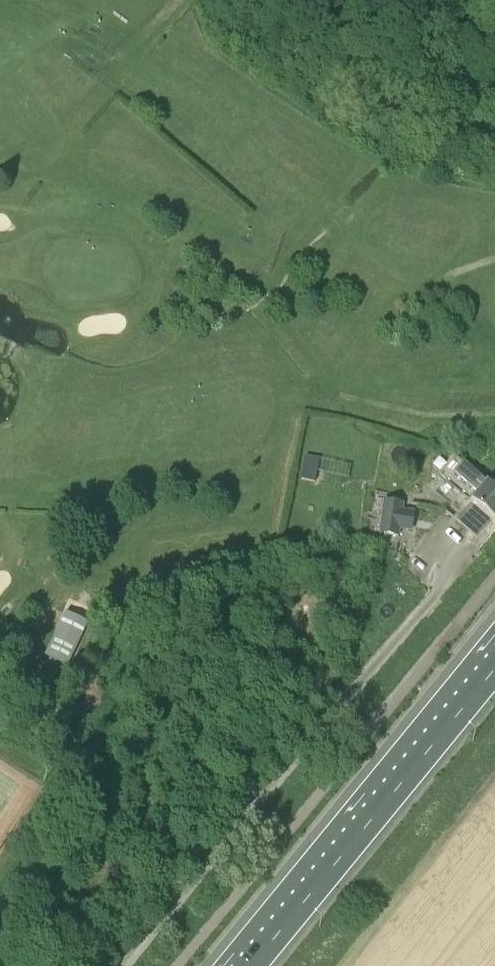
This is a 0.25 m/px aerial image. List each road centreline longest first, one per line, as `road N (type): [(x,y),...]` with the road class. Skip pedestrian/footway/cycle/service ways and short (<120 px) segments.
road 1 (residential): [(125,965),(432,596)]
road 2 (motorway): [(494,668),(250,965)]
road 3 (track): [(333,965),(494,763)]

